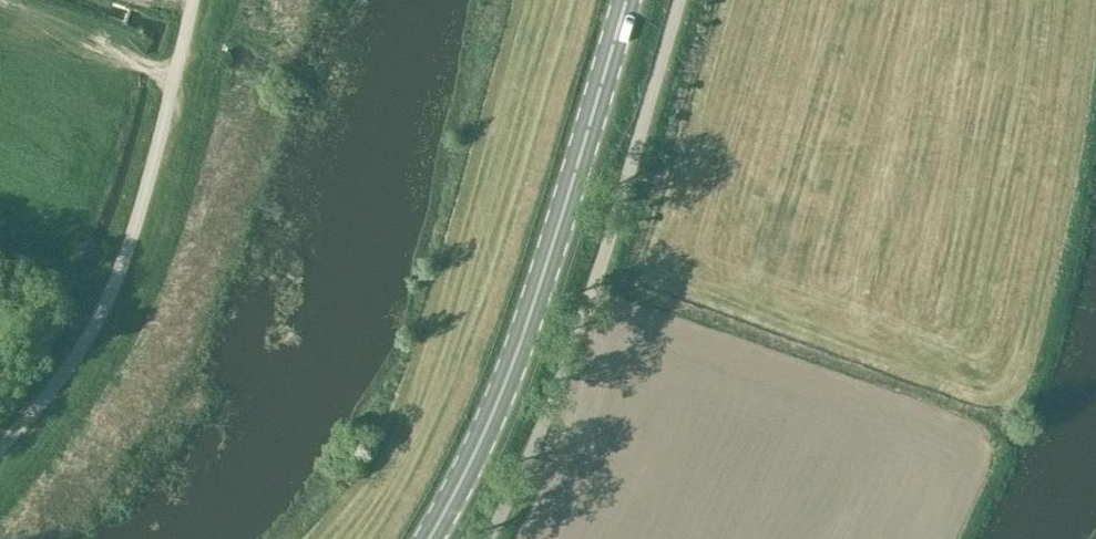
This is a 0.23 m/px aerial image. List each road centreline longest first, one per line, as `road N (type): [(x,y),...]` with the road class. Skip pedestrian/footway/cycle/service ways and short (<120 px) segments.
road 1 (primary): [(429,538),(514,358),(626,0)]
road 2 (unclassified): [(487,538),(552,401),(594,284),(679,0)]
road 3 (unclassified): [(0,441),(89,331),(129,240),(193,0)]

